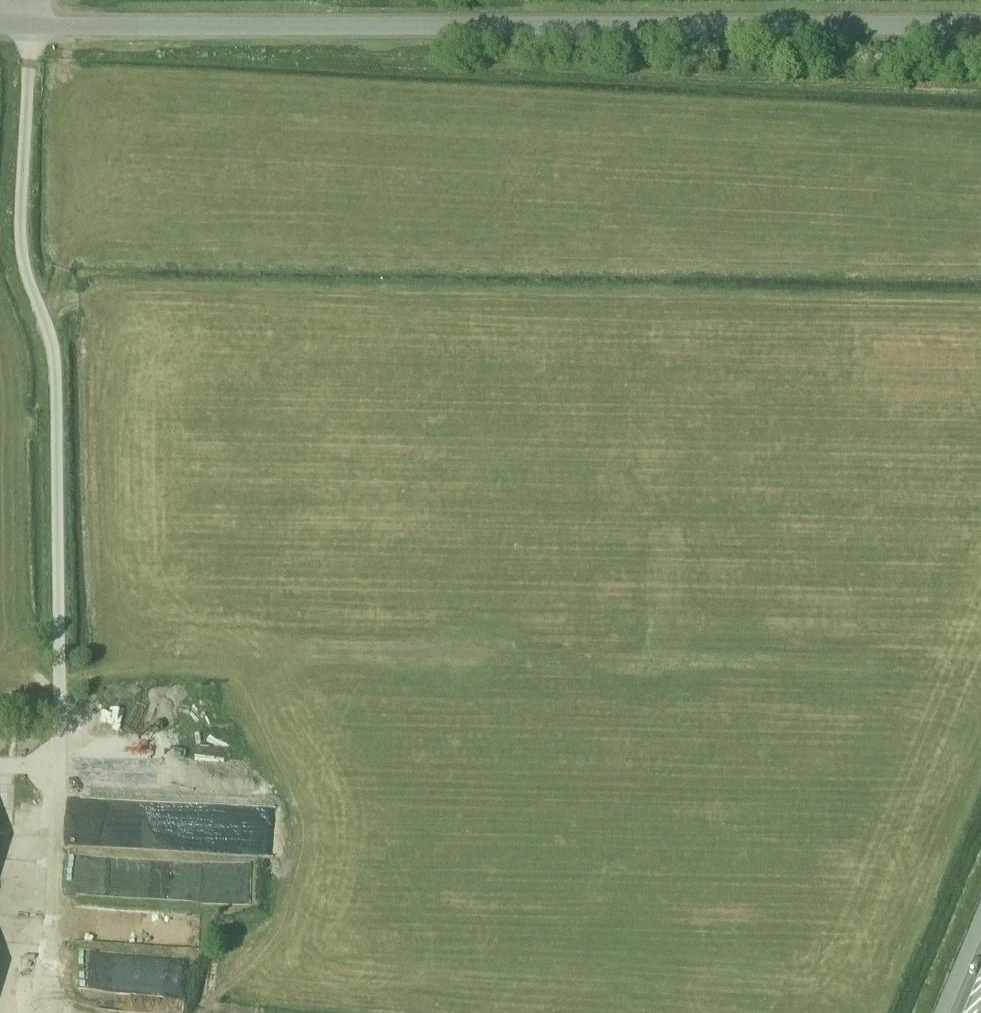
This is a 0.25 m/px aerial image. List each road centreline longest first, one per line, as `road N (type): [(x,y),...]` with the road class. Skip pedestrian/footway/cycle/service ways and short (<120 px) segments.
road 1 (unclassified): [(980,31),(0,28)]

